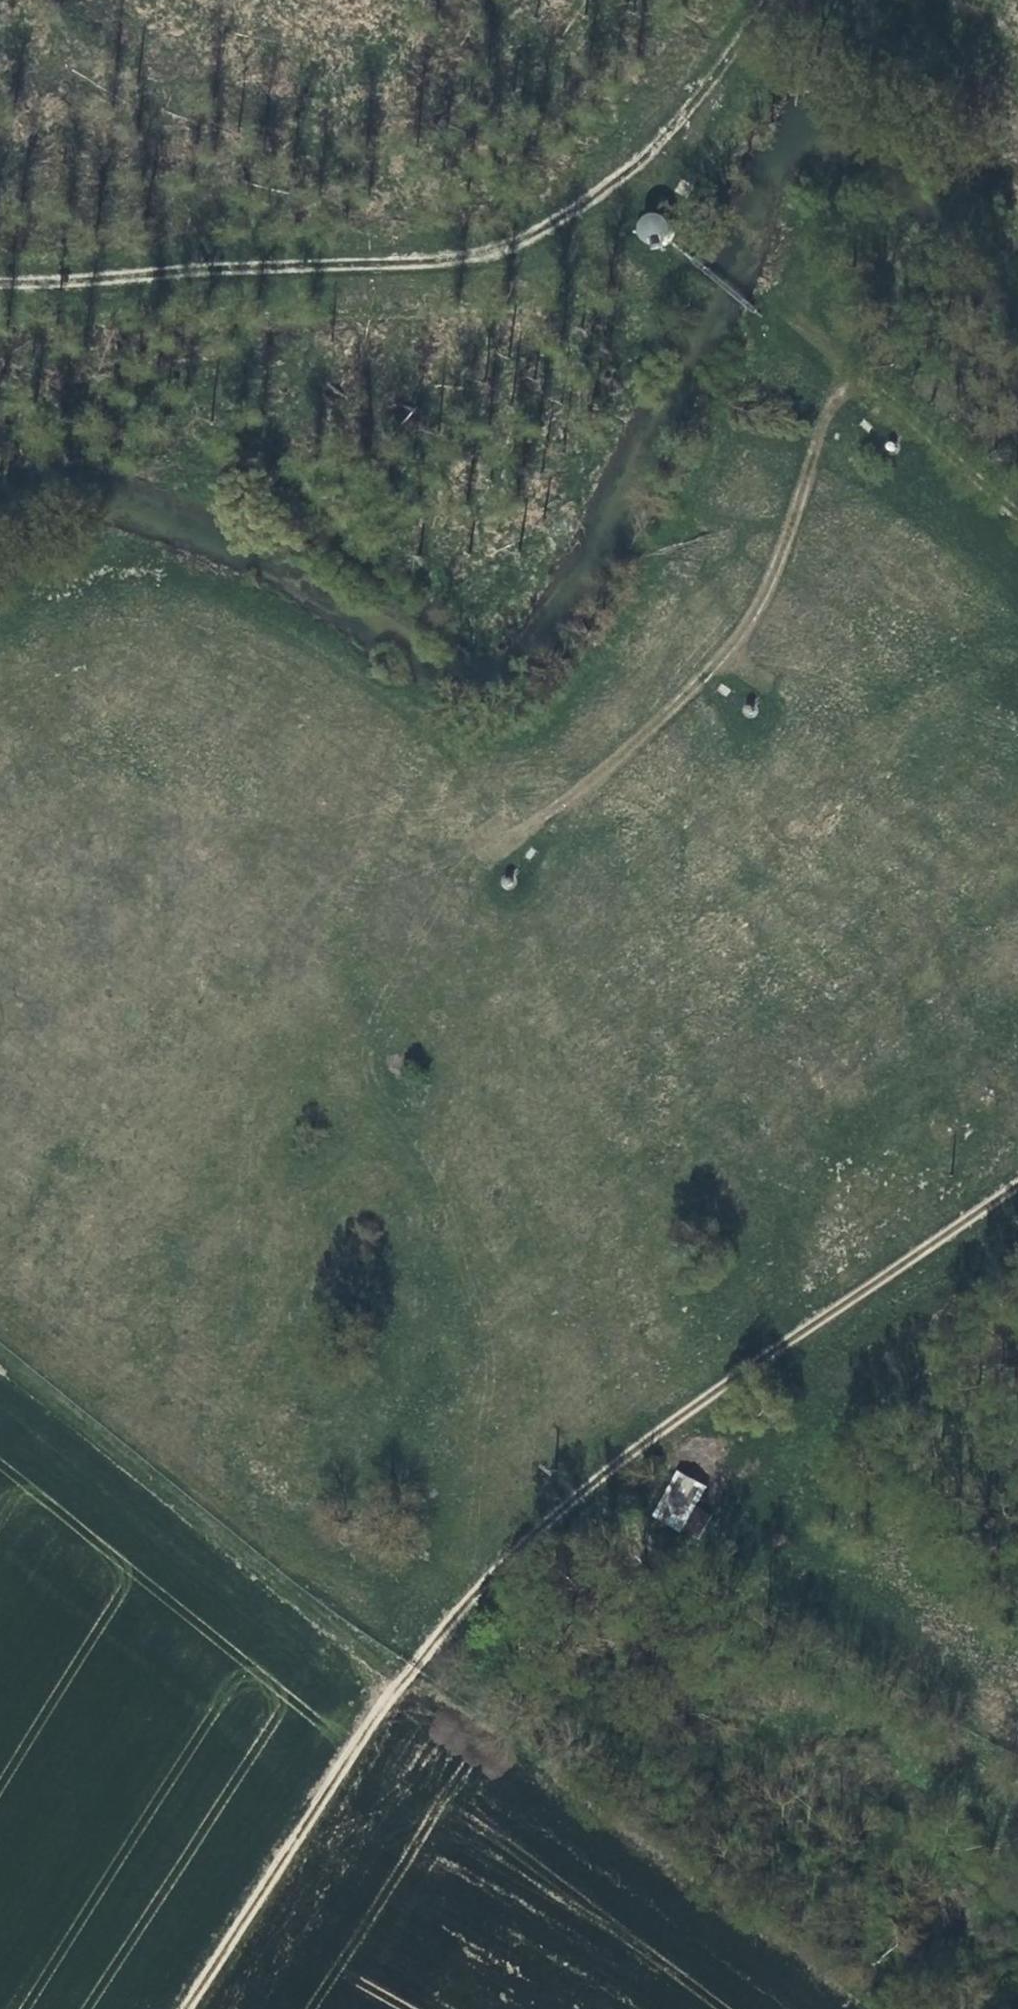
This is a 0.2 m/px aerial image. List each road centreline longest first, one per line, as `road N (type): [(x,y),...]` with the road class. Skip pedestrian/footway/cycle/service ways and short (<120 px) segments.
road 1 (track): [(1017,1183),(586,1479),(410,1666),(187,2008)]
road 2 (track): [(856,372),(1017,512)]

